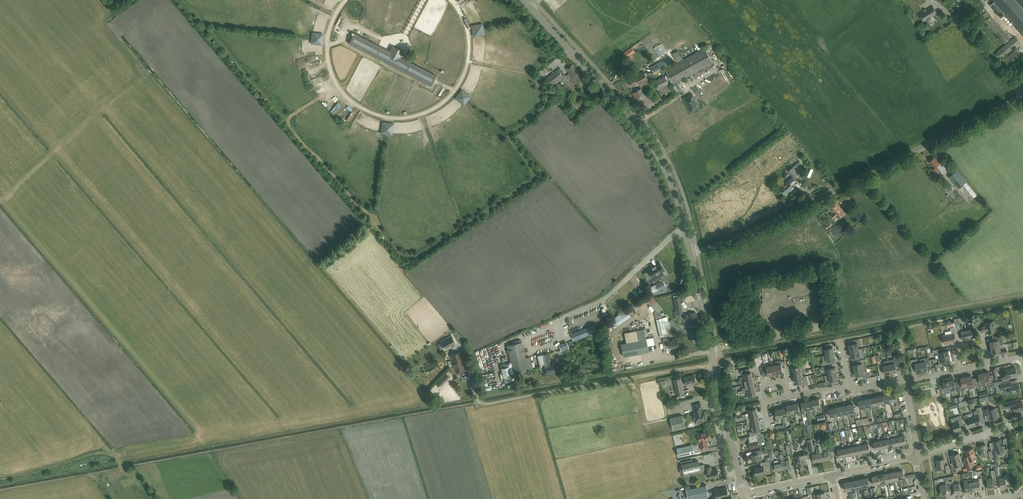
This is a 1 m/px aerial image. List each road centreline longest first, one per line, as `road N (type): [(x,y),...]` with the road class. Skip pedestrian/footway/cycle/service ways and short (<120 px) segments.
road 1 (track): [(502,0),(543,56),(529,80),(547,103),(510,137),(532,176),(424,252),(400,252),(288,117)]
road 2 (unclassified): [(690,252),(737,240),(1022,96)]
road 3 (tertiary): [(690,252),(675,191),(641,127),(526,0)]
road 4 (tertiary): [(744,495),(690,252)]
road 5 (track): [(180,0),(281,115),(339,86)]

